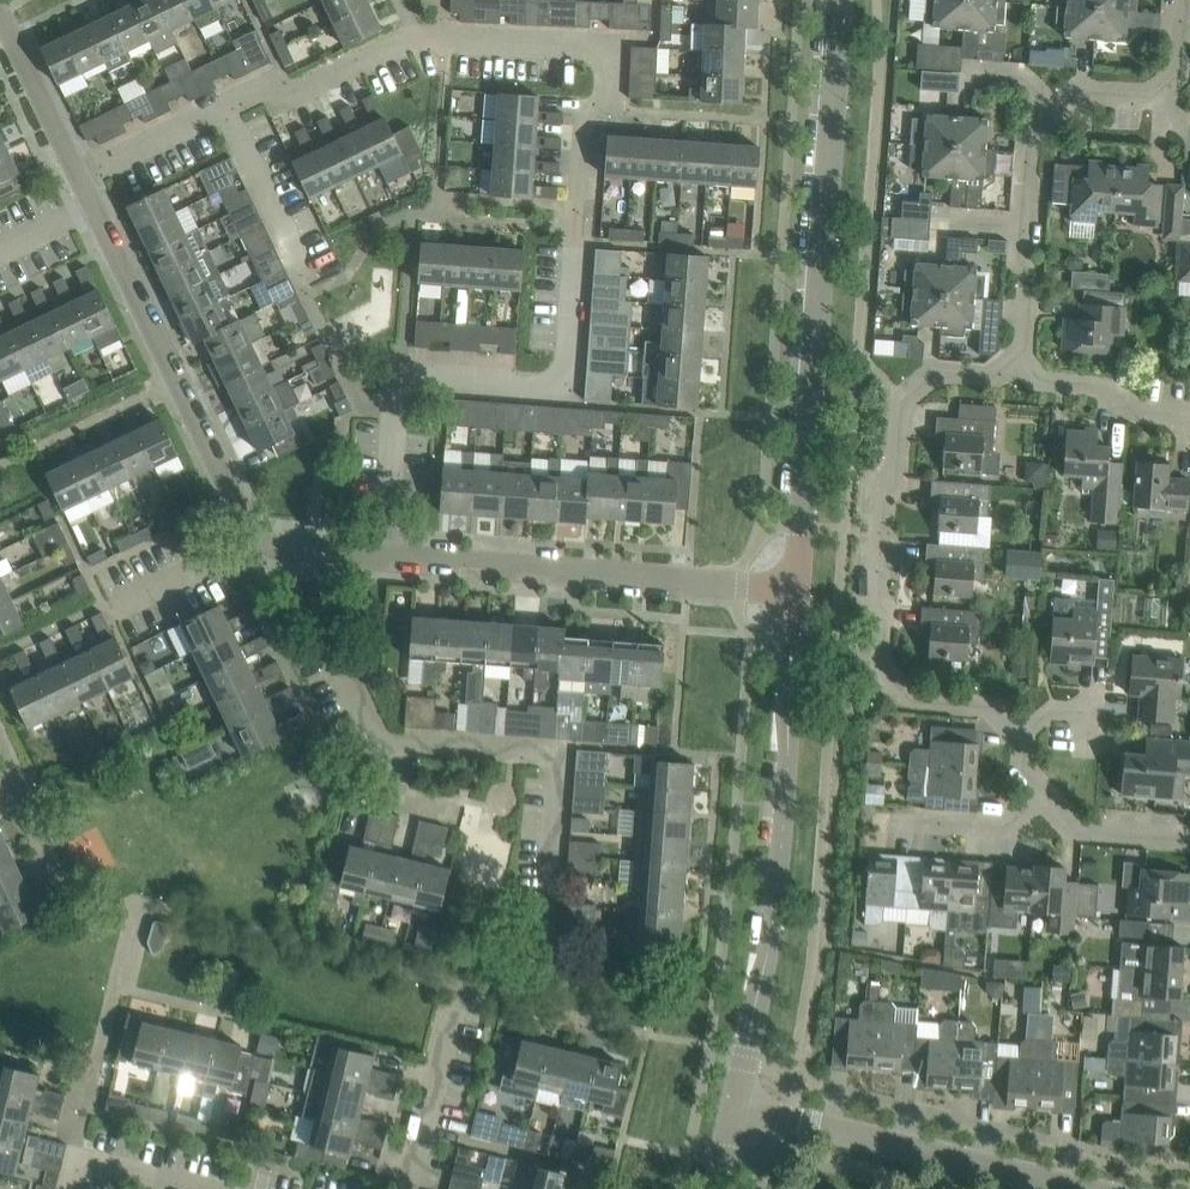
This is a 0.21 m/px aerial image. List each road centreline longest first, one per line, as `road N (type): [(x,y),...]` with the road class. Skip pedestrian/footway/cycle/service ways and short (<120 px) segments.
road 1 (residential): [(381,565),(394,386),(409,375),(534,385),(562,375),(587,111),(603,95),(601,48),(426,35)]
road 2 (residential): [(412,1188),(453,1021),(533,954),(546,932),(557,779),(540,763),(365,744),(342,723),(305,638),(313,560)]
road 3 (tertiary): [(794,593),(845,0)]
road 4 (residential): [(1015,736),(999,706),(905,699),(884,671),(902,412),(938,374),(1018,378)]
road 5 (tertiary): [(735,1111),(776,890),(794,593)]
road 6 (residential): [(381,565),(794,593)]
road 7 (residential): [(426,35),(311,89),(226,106),(76,174)]
road 8 (residential): [(1092,1188),(735,1111)]
road 9 (residential): [(91,208),(246,538)]
road 10 (residential): [(1018,378),(1035,136),(1050,98)]
road 11 (residential): [(1050,98),(1151,92),(1180,67),(1181,0)]
road 12 (residential): [(1189,414),(1133,411),(1110,386),(1018,378)]
road 13 (residential): [(0,17),(76,174)]
road 14 (residential): [(881,825),(995,829),(1042,793)]
road 15 (residential): [(1189,838),(1076,831),(1042,793)]
road 16 (residential): [(73,1188),(80,1157),(205,1188)]
road 17 (residential): [(109,608),(246,538)]

